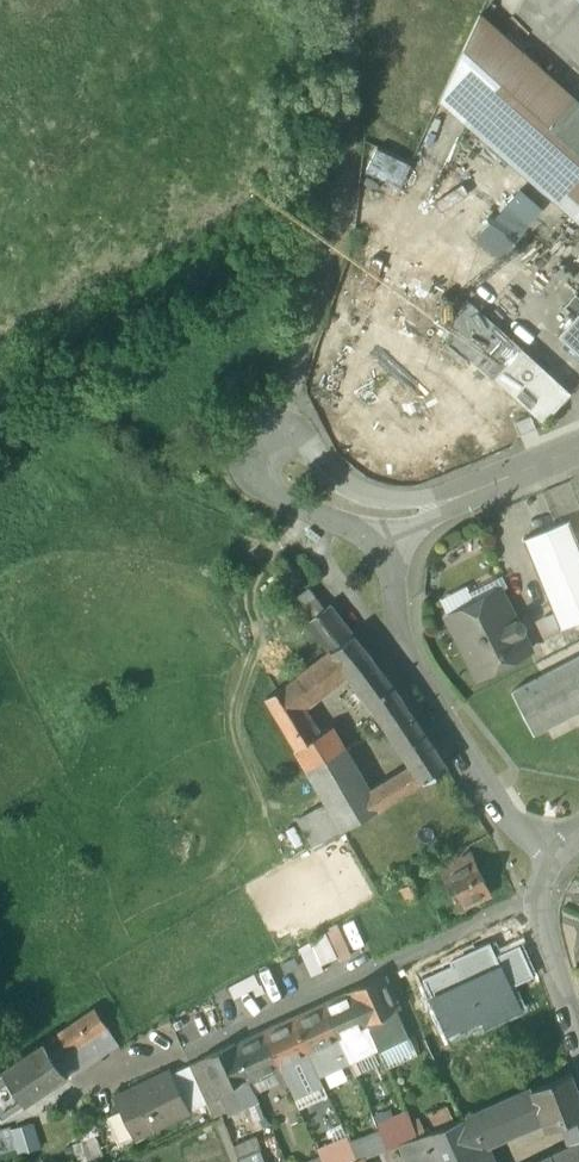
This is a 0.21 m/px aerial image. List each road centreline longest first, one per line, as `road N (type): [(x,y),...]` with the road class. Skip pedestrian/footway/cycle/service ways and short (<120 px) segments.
road 1 (residential): [(535,903),(517,904),(54,1108)]
road 2 (residential): [(551,853),(506,815),(403,644),(389,514)]
road 3 (track): [(346,189),(357,0)]
road 4 (unclassified): [(440,508),(578,451)]
road 5 (residential): [(578,1043),(535,903)]
road 6 (unclassified): [(389,514),(344,504),(298,477),(277,449)]

